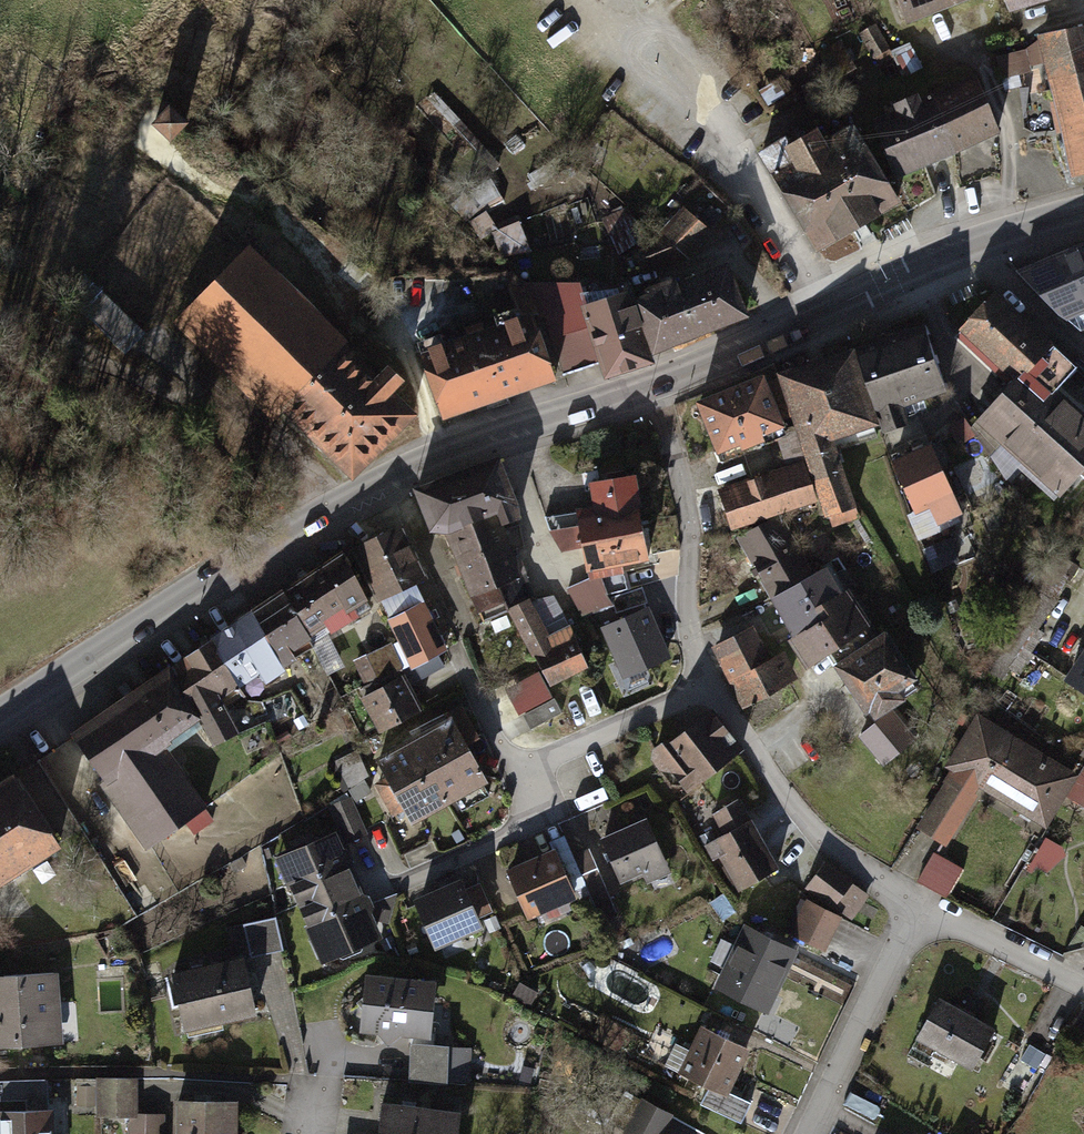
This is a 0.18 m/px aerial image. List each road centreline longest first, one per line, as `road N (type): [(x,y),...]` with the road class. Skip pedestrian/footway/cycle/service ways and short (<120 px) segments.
road 1 (secondary): [(651,382),(385,479),(0,720)]
road 2 (secondary): [(985,243),(651,382)]
road 3 (residential): [(708,684),(794,807),(935,905)]
road 4 (residential): [(651,382),(696,512),(676,607),(708,684)]
road 5 (residential): [(809,1133),(935,905)]
road 6 (residential): [(521,769),(541,818),(397,881)]
road 7 (residential): [(708,684),(521,769)]
road 8 (residential): [(1083,974),(935,905)]
road 9 (residential): [(1083,351),(985,243)]
road 10 (residential): [(521,769),(460,648)]

